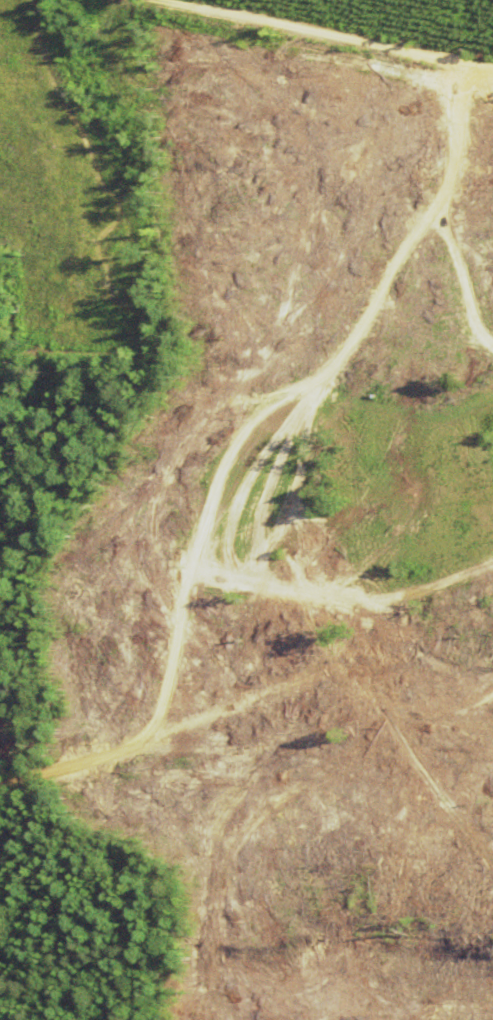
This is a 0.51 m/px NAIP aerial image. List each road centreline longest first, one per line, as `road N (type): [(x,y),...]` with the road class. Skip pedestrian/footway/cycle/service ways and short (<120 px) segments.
road 1 (residential): [(144,0),(492,72)]

